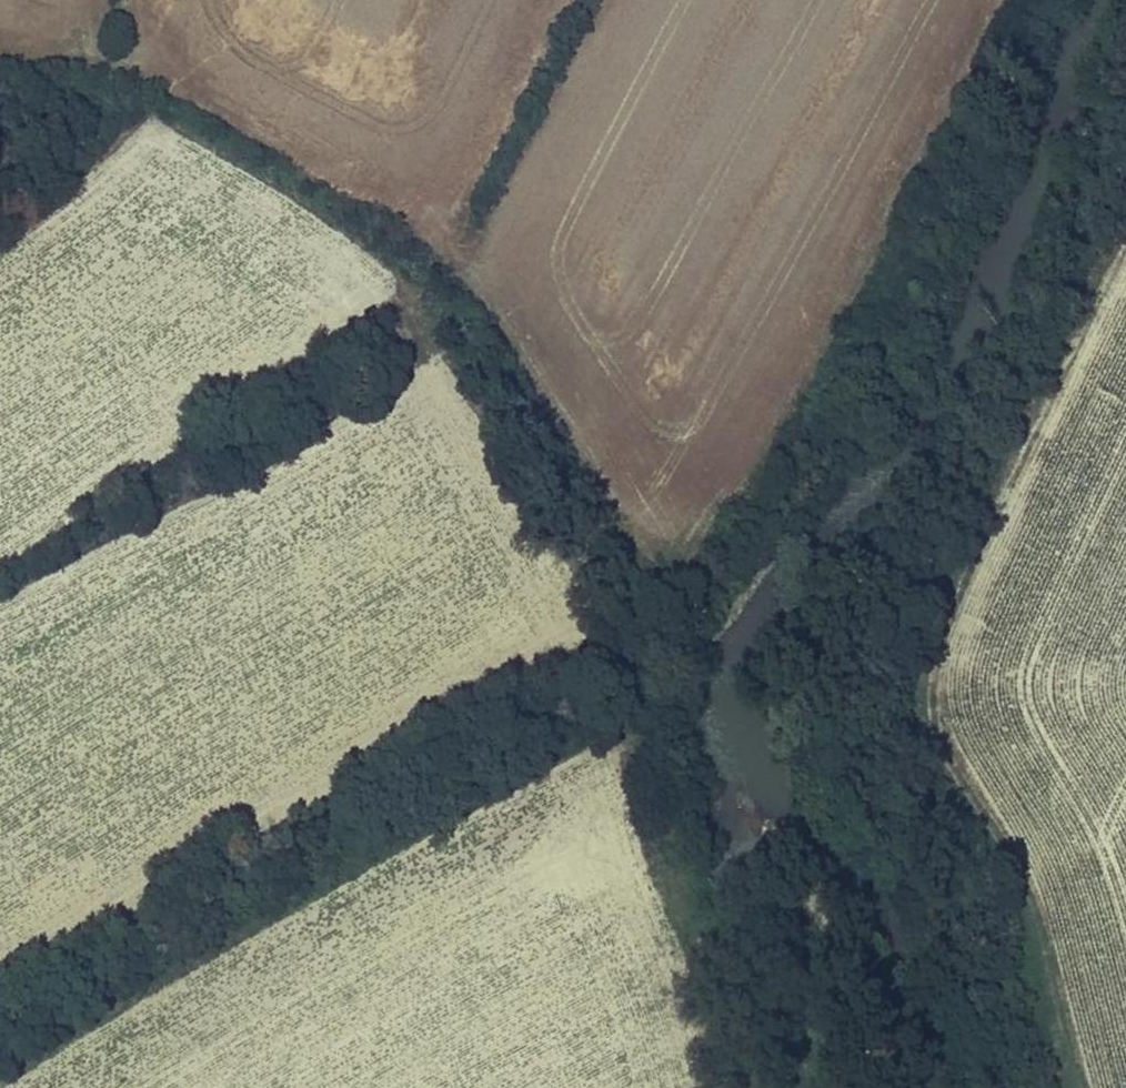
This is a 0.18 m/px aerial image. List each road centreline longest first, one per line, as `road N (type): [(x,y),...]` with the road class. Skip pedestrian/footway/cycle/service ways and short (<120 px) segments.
road 1 (track): [(1087,1087),(1032,887),(941,747),(928,711),(930,675),(1012,467),(1125,246)]

